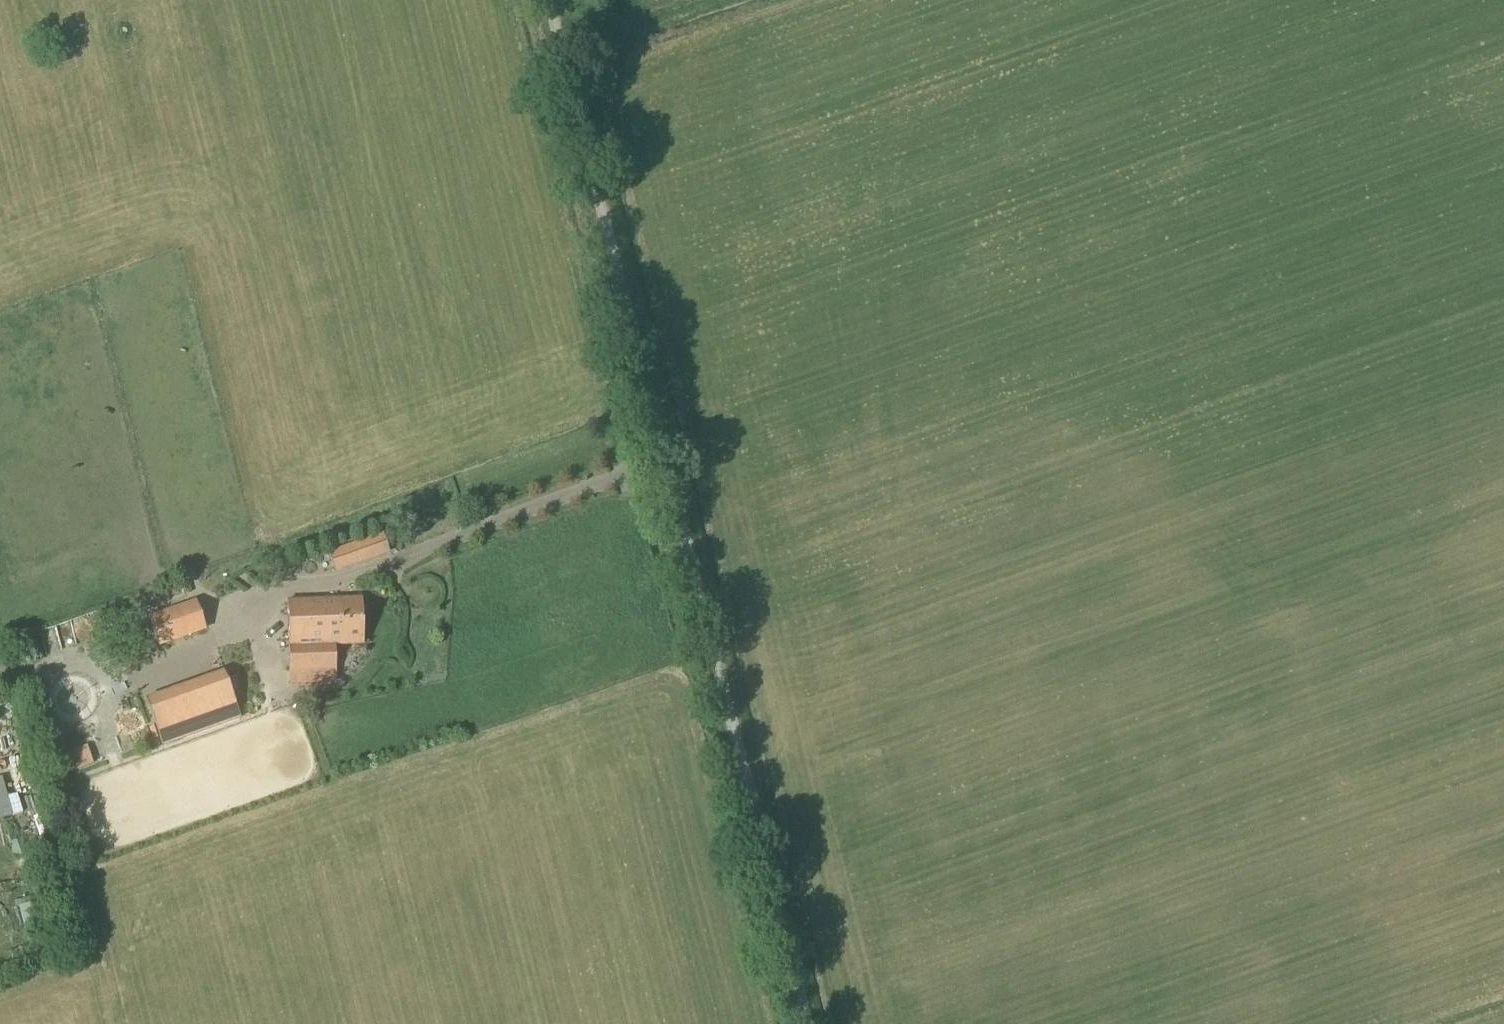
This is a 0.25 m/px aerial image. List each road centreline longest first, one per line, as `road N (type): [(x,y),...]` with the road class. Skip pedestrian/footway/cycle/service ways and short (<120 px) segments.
road 1 (unclassified): [(808,1023),(550,0)]

